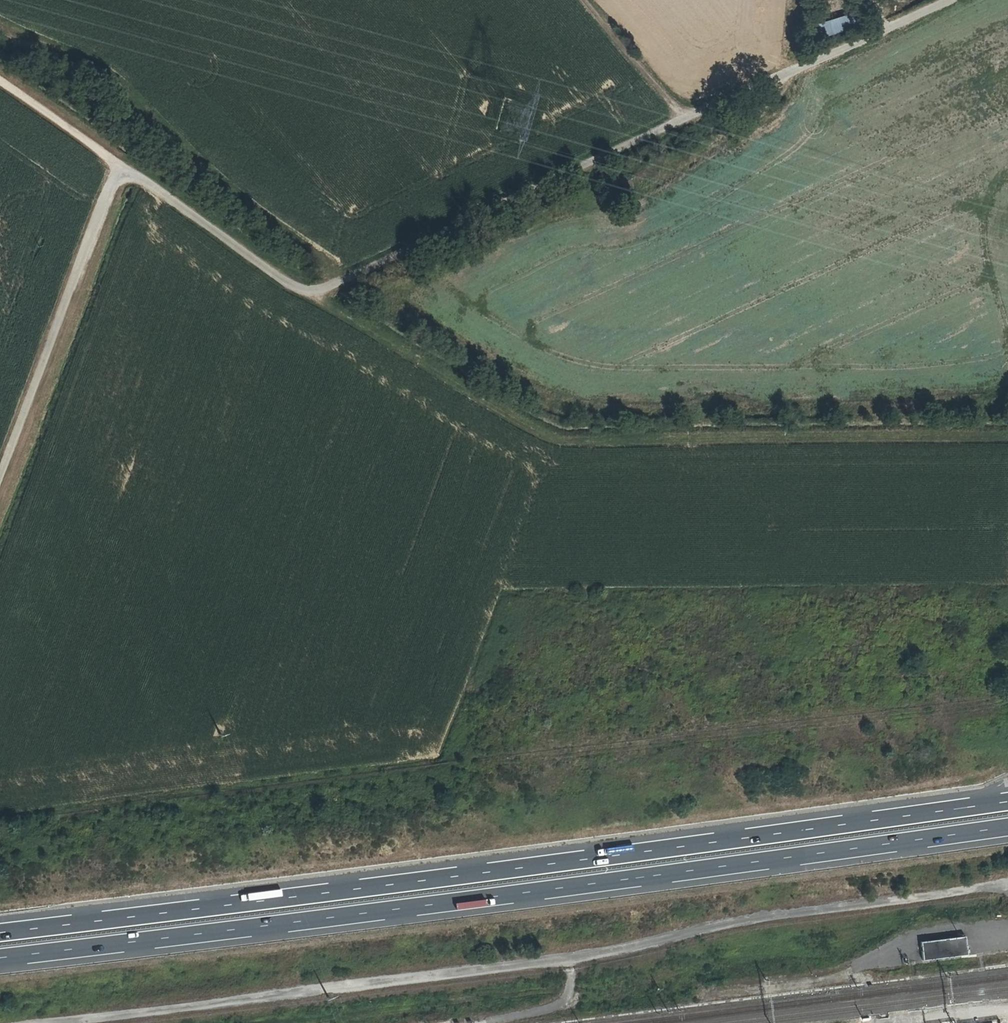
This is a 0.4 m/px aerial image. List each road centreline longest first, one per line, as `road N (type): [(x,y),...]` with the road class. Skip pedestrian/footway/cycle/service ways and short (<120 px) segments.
road 1 (unclassified): [(0,496),(118,169),(304,290),(339,282),(934,0)]
road 2 (motorway): [(0,958),(1007,827)]
road 3 (motorway): [(1007,800),(0,931)]
road 4 (track): [(580,0),(691,113)]
road 5 (track): [(0,88),(118,169)]

